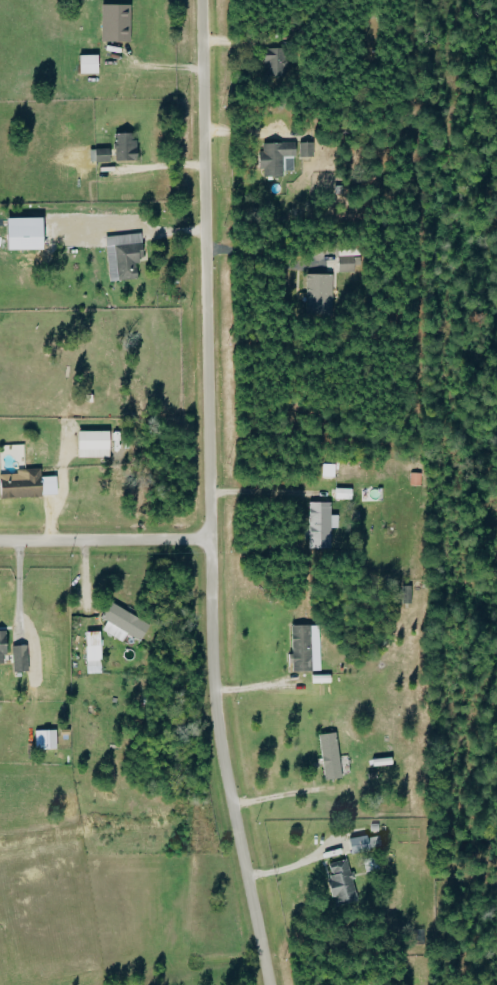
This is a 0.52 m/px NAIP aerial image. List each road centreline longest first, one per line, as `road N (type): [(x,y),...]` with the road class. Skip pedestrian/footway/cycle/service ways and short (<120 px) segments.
road 1 (residential): [(201,0),(217,729),(268,984)]
road 2 (residential): [(0,540),(210,539)]

